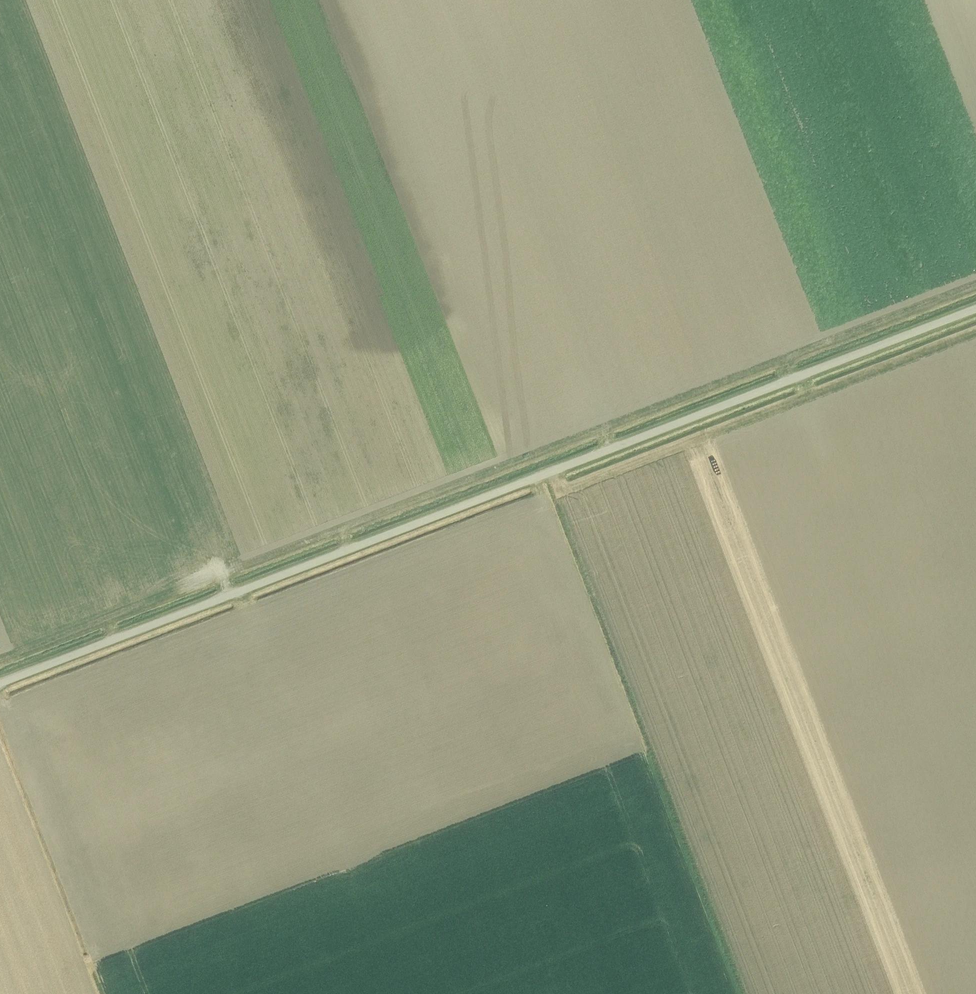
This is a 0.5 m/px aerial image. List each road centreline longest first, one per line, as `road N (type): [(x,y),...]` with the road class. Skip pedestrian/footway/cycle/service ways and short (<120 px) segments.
road 1 (unclassified): [(0,682),(975,309)]

